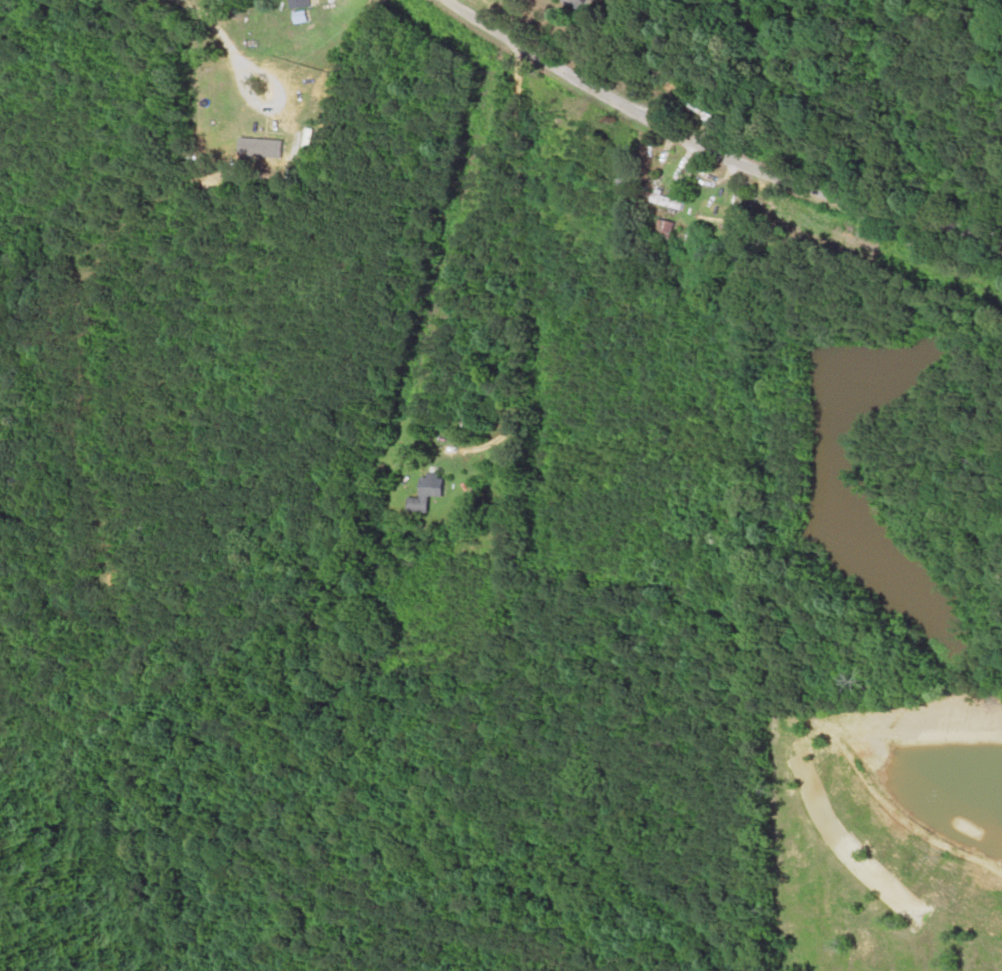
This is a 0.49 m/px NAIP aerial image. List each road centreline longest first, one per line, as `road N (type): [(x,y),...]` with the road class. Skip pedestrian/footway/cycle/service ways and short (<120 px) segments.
road 1 (residential): [(1001,233),(833,192),(739,156),(463,0)]

